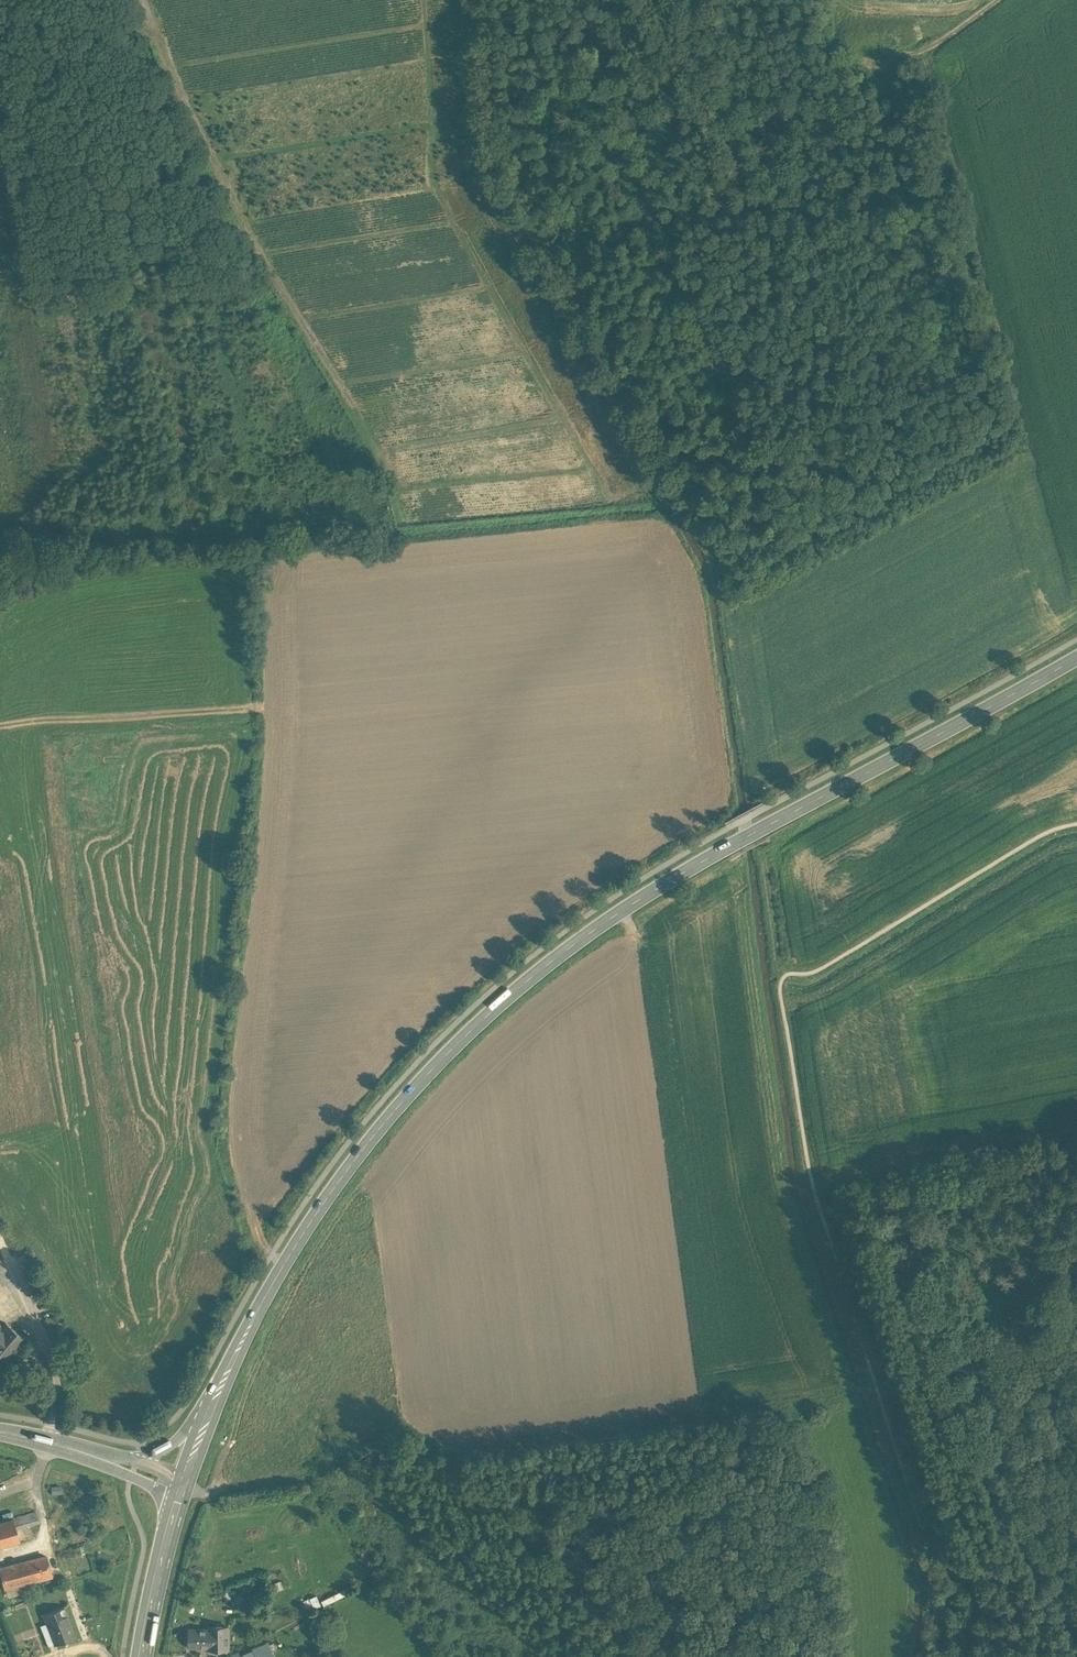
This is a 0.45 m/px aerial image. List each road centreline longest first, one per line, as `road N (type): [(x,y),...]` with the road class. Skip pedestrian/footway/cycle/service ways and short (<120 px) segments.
road 1 (secondary): [(205,1424),(262,1301),(339,1181),(434,1066),(508,996),(690,867),(1076,659)]
road 2 (track): [(1076,823),(829,964),(784,977),(781,988),(811,1172),(926,1541),(929,1609),(920,1656)]
road 3 (track): [(150,0),(247,218),(359,413)]
road 4 (residential): [(0,1239),(57,1377),(48,1441)]
road 5 (secondary): [(142,1656),(180,1496)]

